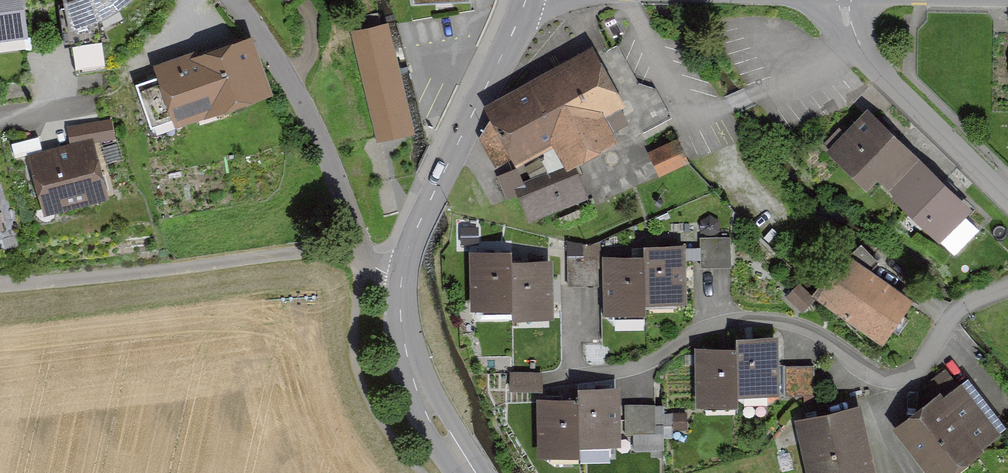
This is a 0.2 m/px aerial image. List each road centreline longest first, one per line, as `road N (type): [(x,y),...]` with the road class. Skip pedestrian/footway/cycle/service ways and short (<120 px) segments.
road 1 (residential): [(0,285),(311,251),(367,259)]
road 2 (tertiary): [(525,0),(418,224),(402,277)]
road 3 (residential): [(233,0),(277,55),(333,165),(367,259)]
road 4 (residential): [(1007,202),(865,53),(846,19),(846,0)]
road 5 (tertiary): [(402,277),(401,319),(415,387),(469,472)]

